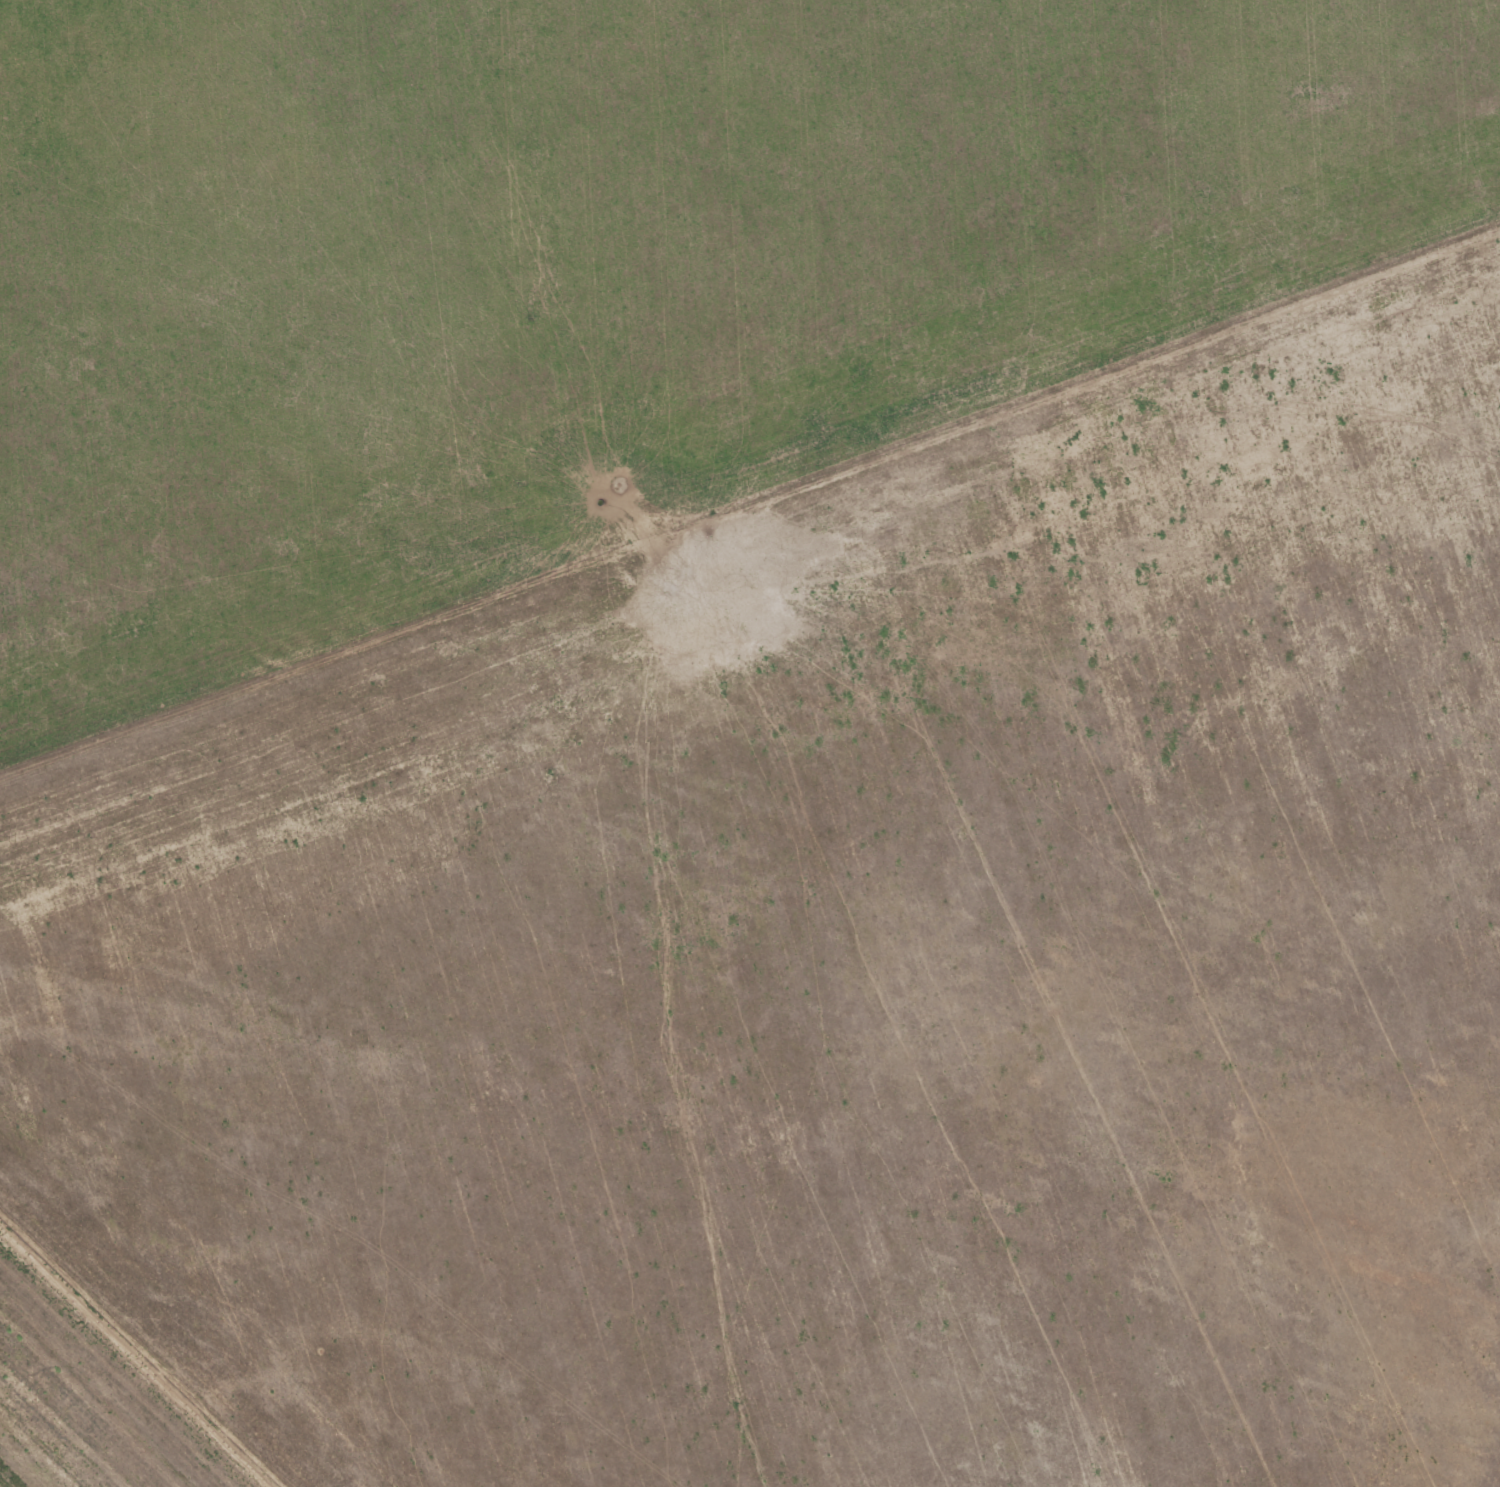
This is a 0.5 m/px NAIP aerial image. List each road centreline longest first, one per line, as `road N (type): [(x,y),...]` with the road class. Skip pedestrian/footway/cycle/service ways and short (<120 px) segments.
road 1 (residential): [(175,1486),(40,1361)]

